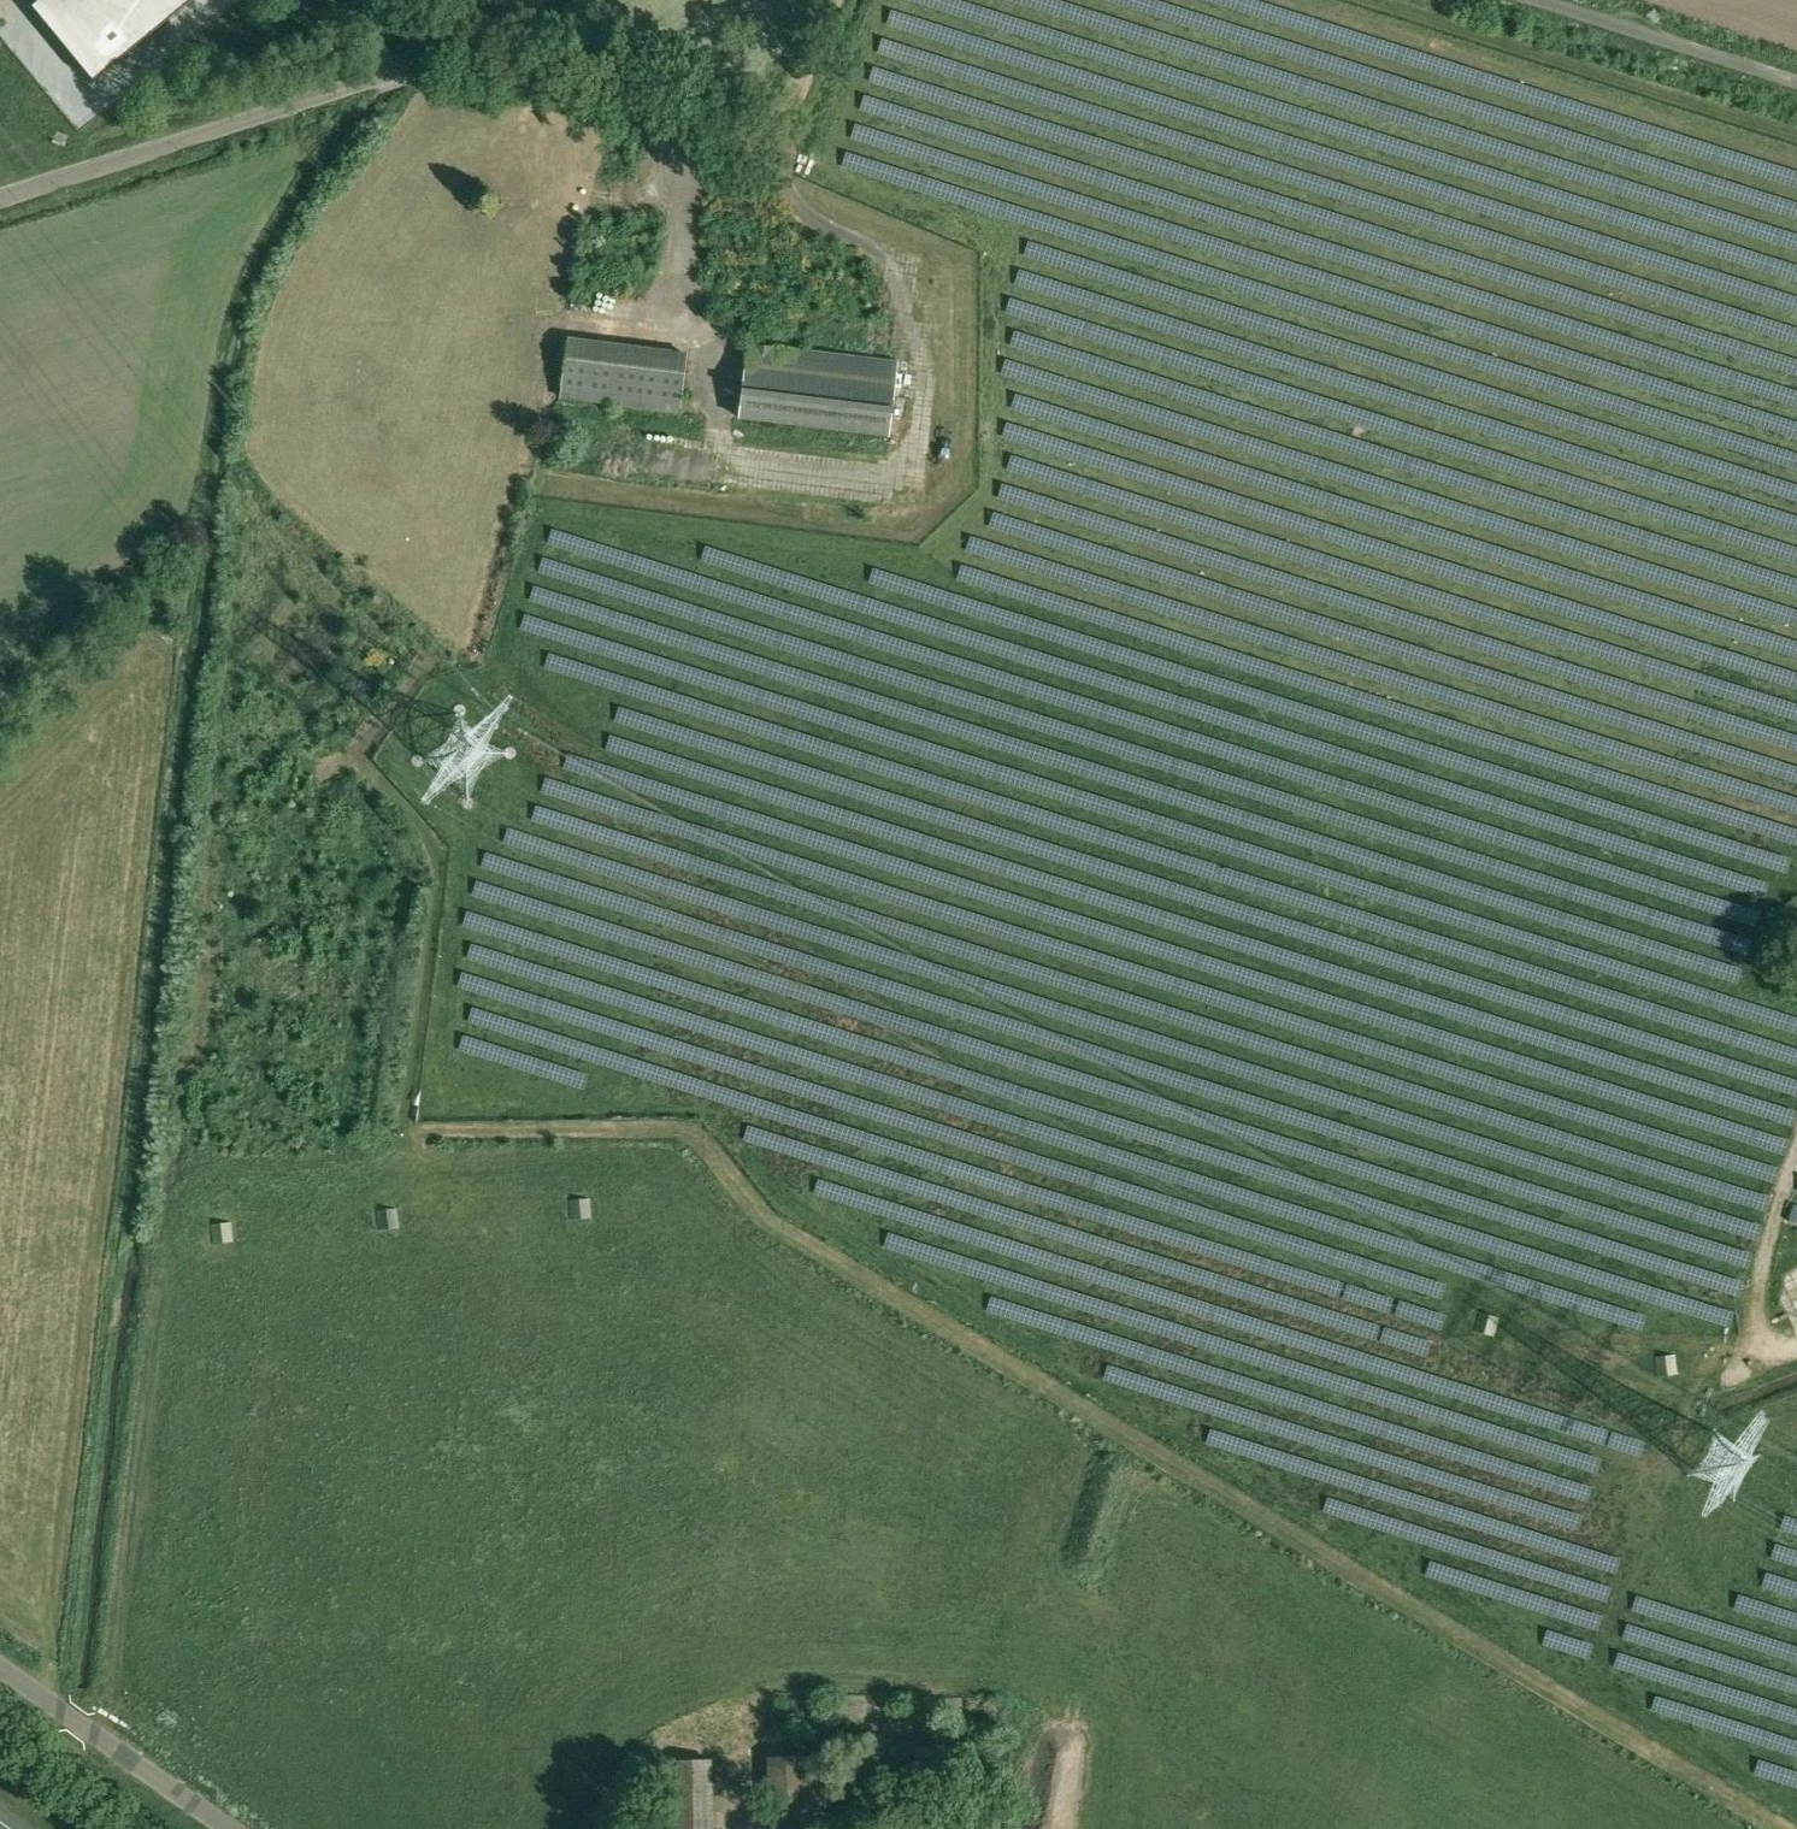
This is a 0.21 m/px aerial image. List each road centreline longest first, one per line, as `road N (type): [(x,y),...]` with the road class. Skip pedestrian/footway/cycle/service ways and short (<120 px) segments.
road 1 (unclassified): [(0,200),(450,54),(497,34),(536,0)]
road 2 (track): [(1796,1350),(1690,1391),(1609,1638)]
road 3 (unclassified): [(1796,90),(1513,0)]
road 4 (unclassified): [(232,1828),(0,1667)]

